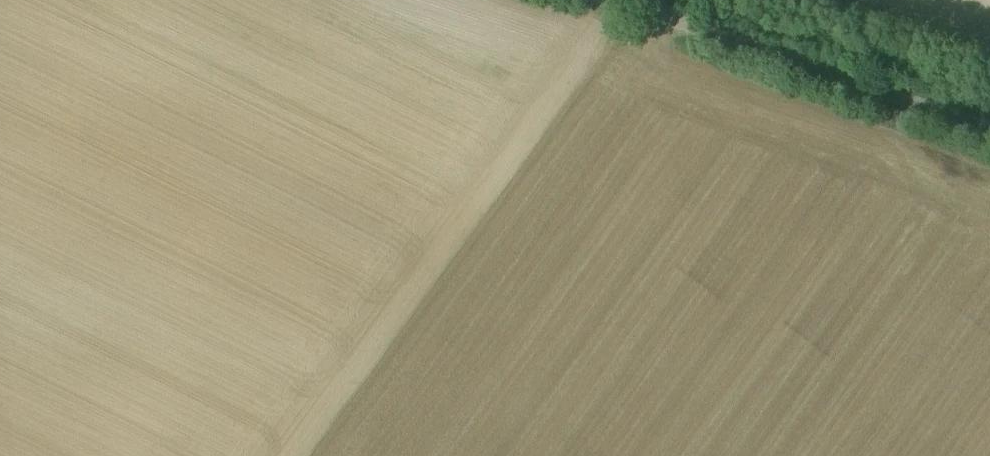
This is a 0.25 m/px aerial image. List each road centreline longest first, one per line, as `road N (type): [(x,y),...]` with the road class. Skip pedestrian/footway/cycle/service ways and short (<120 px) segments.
road 1 (unclassified): [(989,125),(637,0)]

